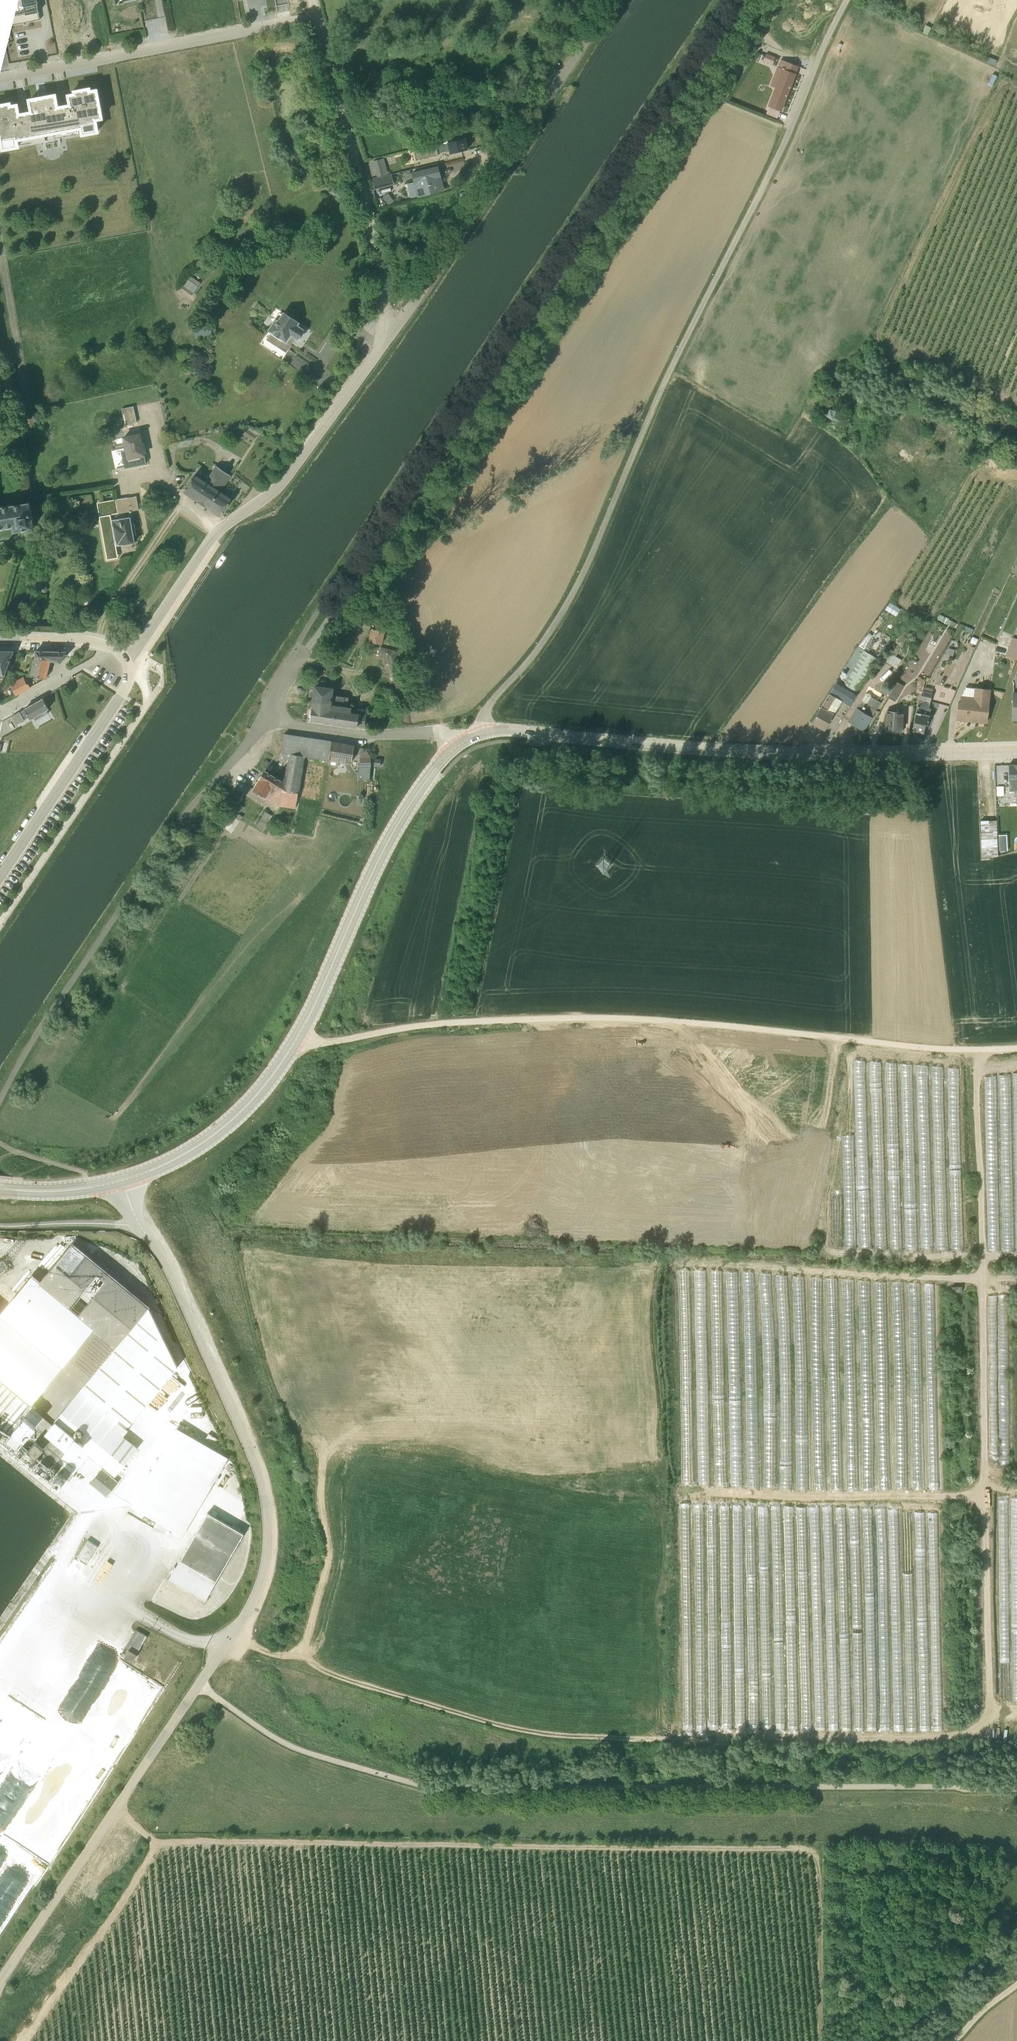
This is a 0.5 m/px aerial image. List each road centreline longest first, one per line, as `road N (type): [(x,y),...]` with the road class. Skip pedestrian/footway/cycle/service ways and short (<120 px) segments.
road 1 (unclassified): [(0,1980),(239,1622),(266,1562),(264,1492),(251,1451),(122,1180)]
road 2 (track): [(822,2040),(817,1876),(805,1849),(156,1844),(118,1805)]
road 3 (unclassified): [(743,0),(299,654),(265,718)]
road 4 (unclassified): [(484,733),(487,706),(569,599),(846,0)]
road 5 (track): [(1016,1713),(927,1737),(627,1737),(526,1729),(251,1644),(225,1643)]
road 6 (unclassified): [(297,1038),(318,1044),(428,1024),(621,1017),(1016,1048)]
road 7 (track): [(990,1717),(976,1049)]
road 8 (tertiary): [(484,733),(752,751),(1016,750)]
road 9 (unclassified): [(612,0),(383,344)]
road 10 (unclassified): [(383,344),(289,474),(216,531),(126,662)]
road 11 (track): [(678,1261),(1016,1279)]
road 12 (unclassified): [(383,344),(378,247),(317,16)]
road 13 (tertiary): [(455,747),(381,853),(297,1038)]
road 14 (residential): [(317,16),(0,79)]
road 15 (unclassified): [(0,874),(122,694),(126,662)]
road 16 (track): [(29,2040),(156,1844)]
road 17 (tertiary): [(297,1038),(221,1128),(122,1180)]
road 18 (residential): [(455,747),(437,733),(329,732),(265,718)]
road 19 (track): [(182,503),(112,604),(96,642)]
road 20 (residential): [(0,245),(25,390)]
road 21 (residential): [(0,710),(112,647)]
road 22 (tertiary): [(122,1180),(74,1189),(0,1187)]

